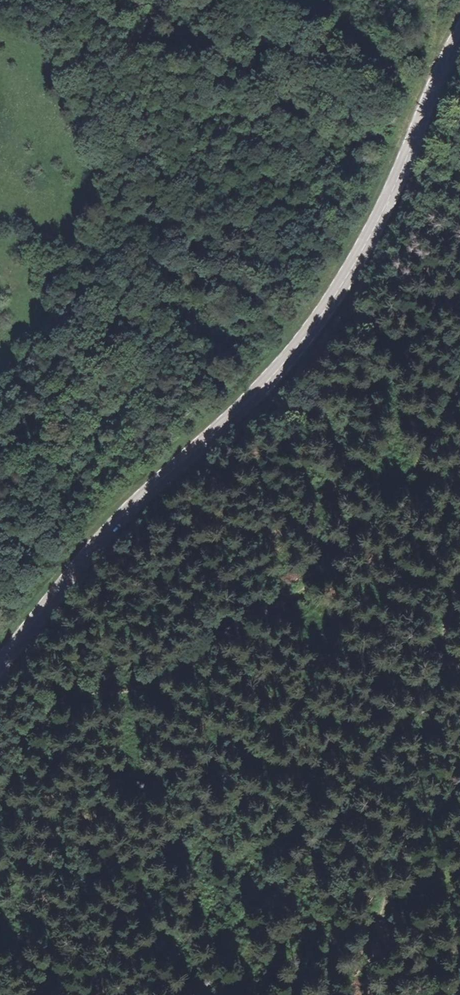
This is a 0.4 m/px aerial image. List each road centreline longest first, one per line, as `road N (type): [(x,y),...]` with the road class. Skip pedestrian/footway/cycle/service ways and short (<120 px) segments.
road 1 (secondary): [(459,45),(358,255),(259,391),(124,516),(0,670)]
road 2 (track): [(365,994),(362,969),(459,586)]

